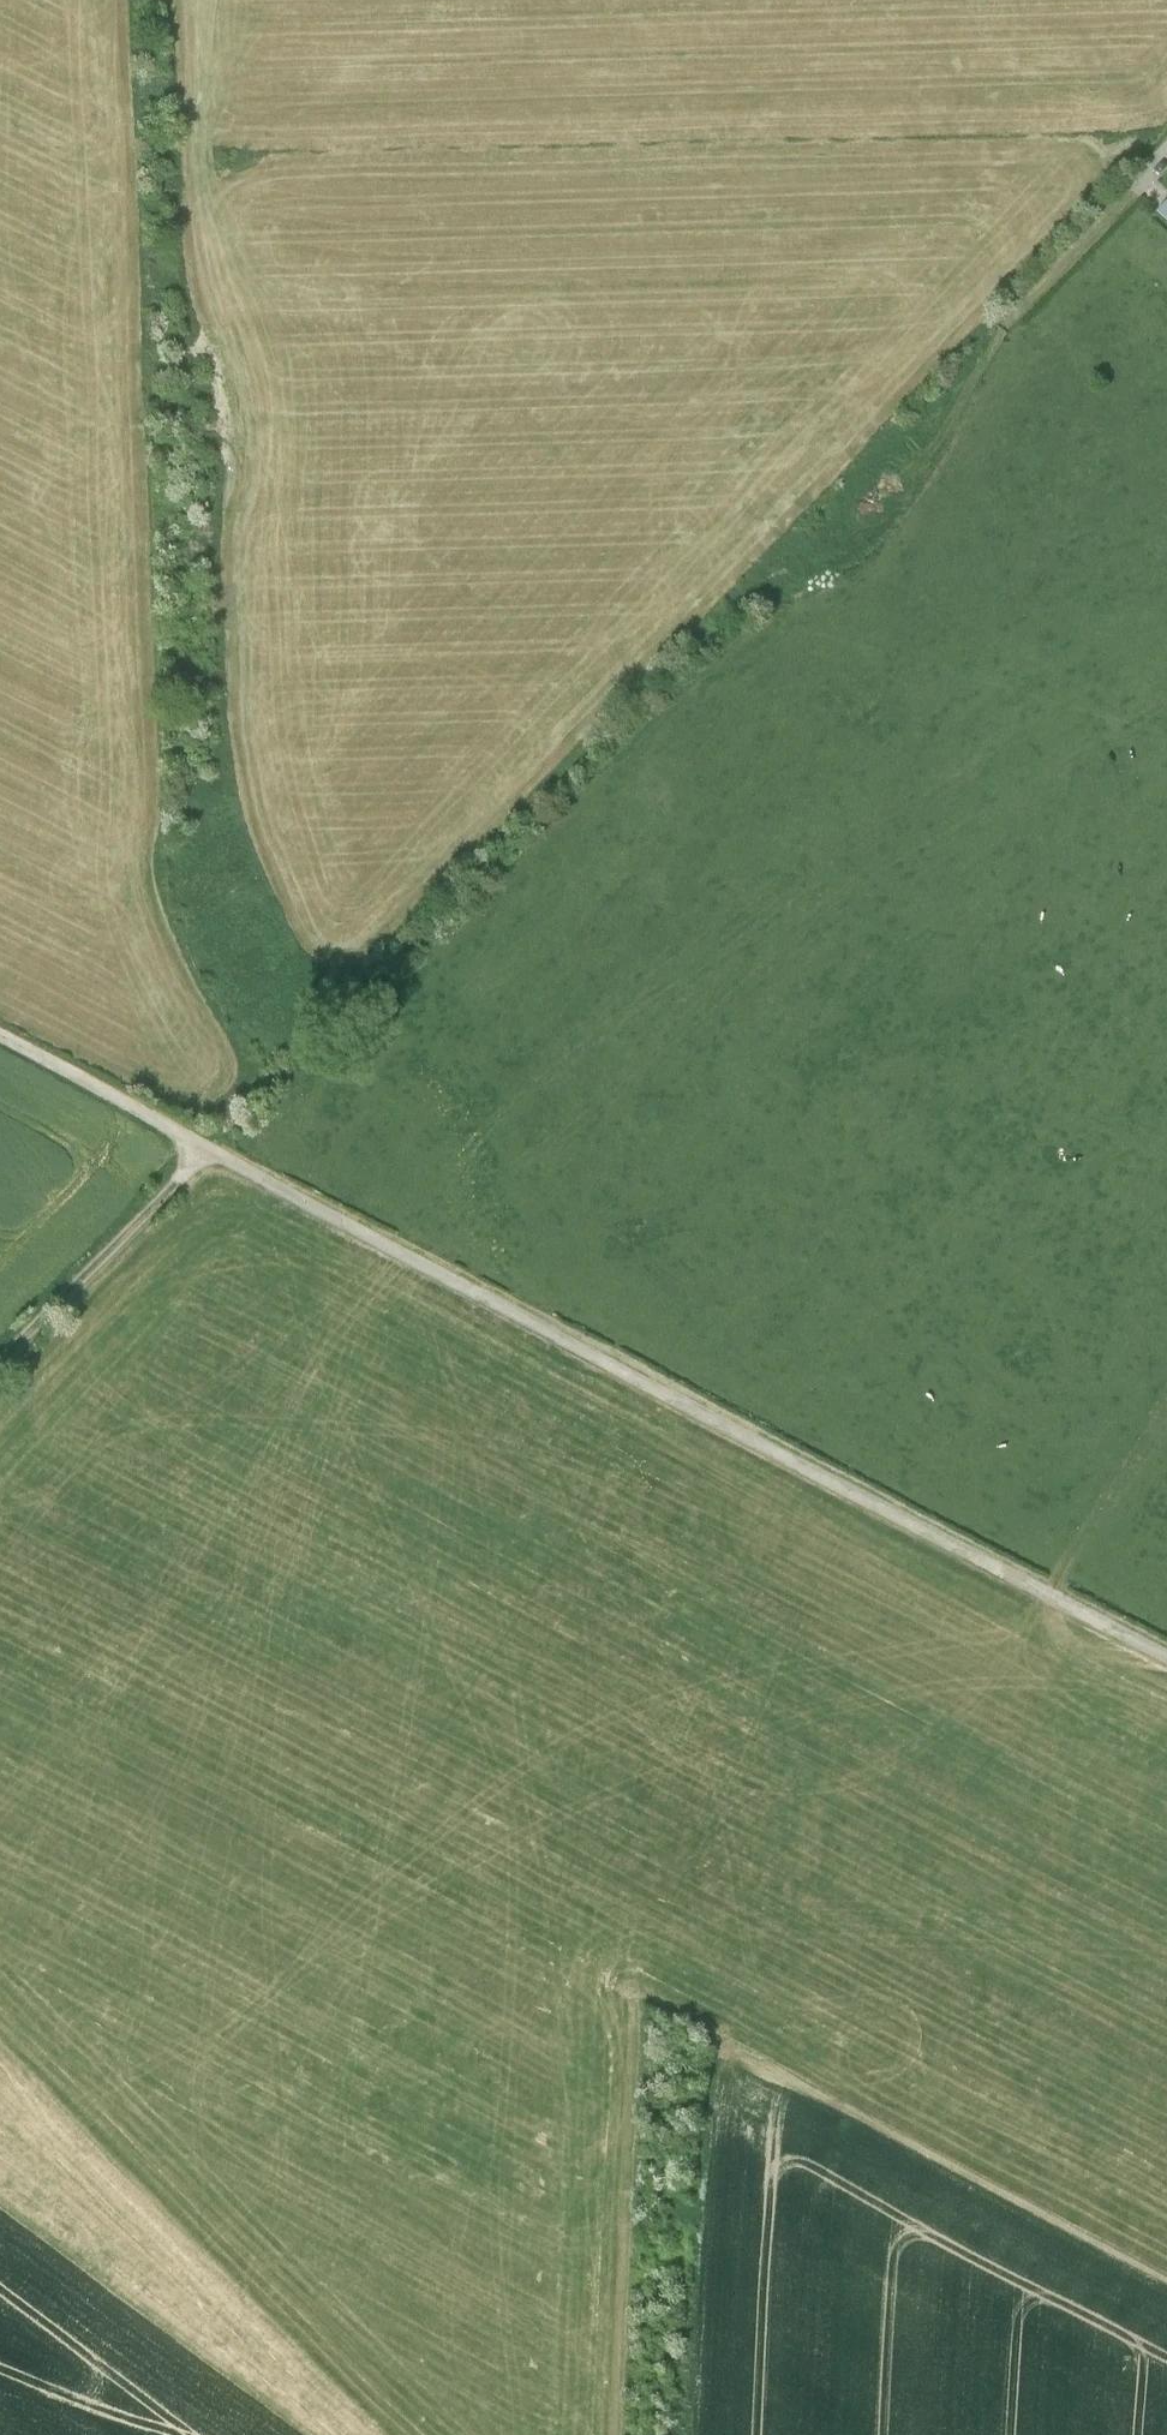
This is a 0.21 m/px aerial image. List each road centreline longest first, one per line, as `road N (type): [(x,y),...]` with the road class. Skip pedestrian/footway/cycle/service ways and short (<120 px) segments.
road 1 (track): [(1166,1659),(0,1037)]
road 2 (track): [(207,1150),(0,1366)]

